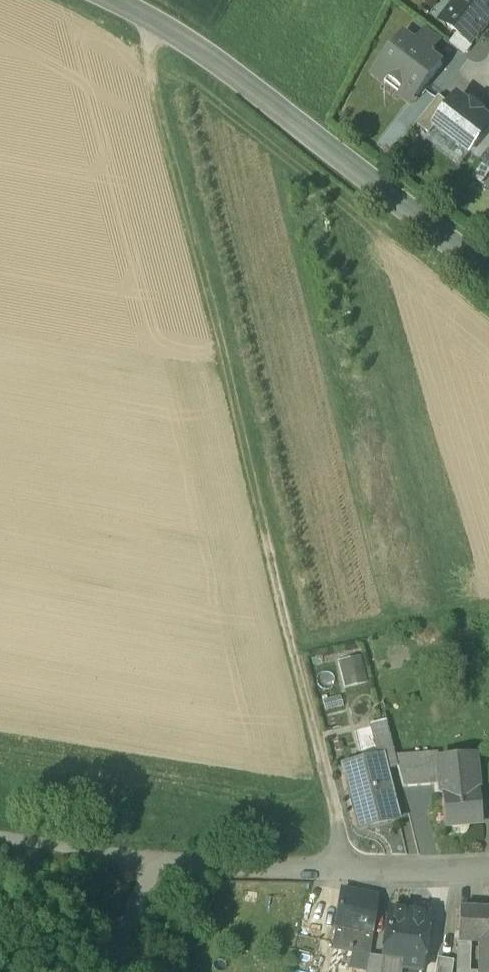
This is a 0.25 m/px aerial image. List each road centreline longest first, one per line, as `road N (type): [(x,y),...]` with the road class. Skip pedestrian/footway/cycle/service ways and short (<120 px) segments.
road 1 (track): [(150,20),(146,47),(333,819),(336,872)]
road 2 (residential): [(106,0),(209,58),(488,274)]
road 3 (residential): [(488,873),(150,860)]
road 4 (unclassified): [(0,839),(150,860)]
road 5 (residential): [(150,860),(102,971)]

